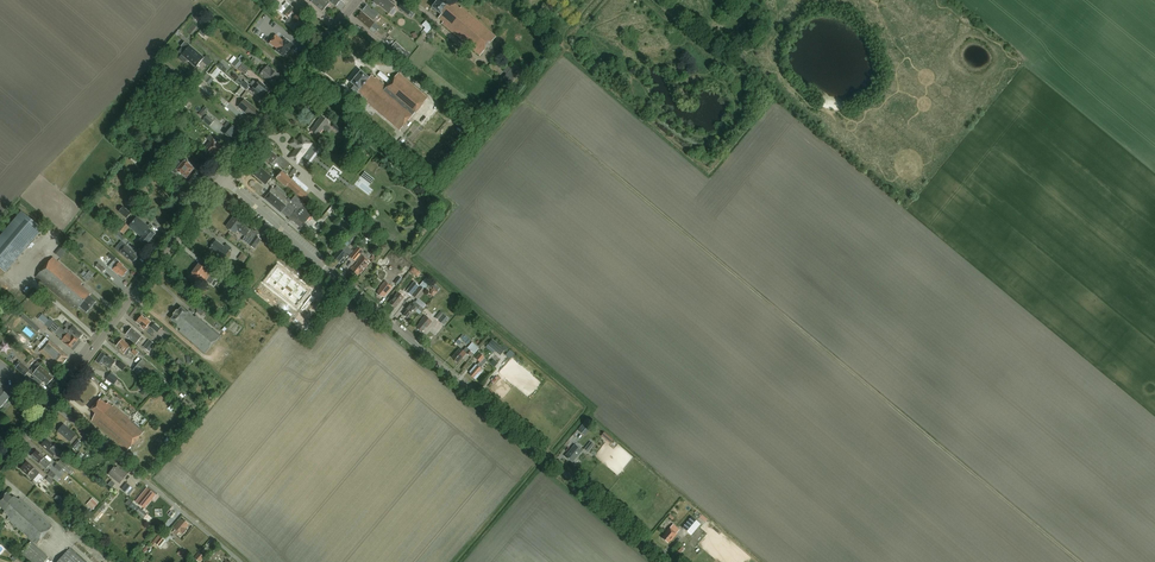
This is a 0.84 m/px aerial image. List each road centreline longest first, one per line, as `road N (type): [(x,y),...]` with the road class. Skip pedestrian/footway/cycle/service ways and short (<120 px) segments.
road 1 (unclassified): [(669,561),(221,179)]
road 2 (secondary): [(52,404),(221,179)]
road 3 (unclassified): [(243,561),(52,404)]
road 4 (secondary): [(221,179),(358,0)]

